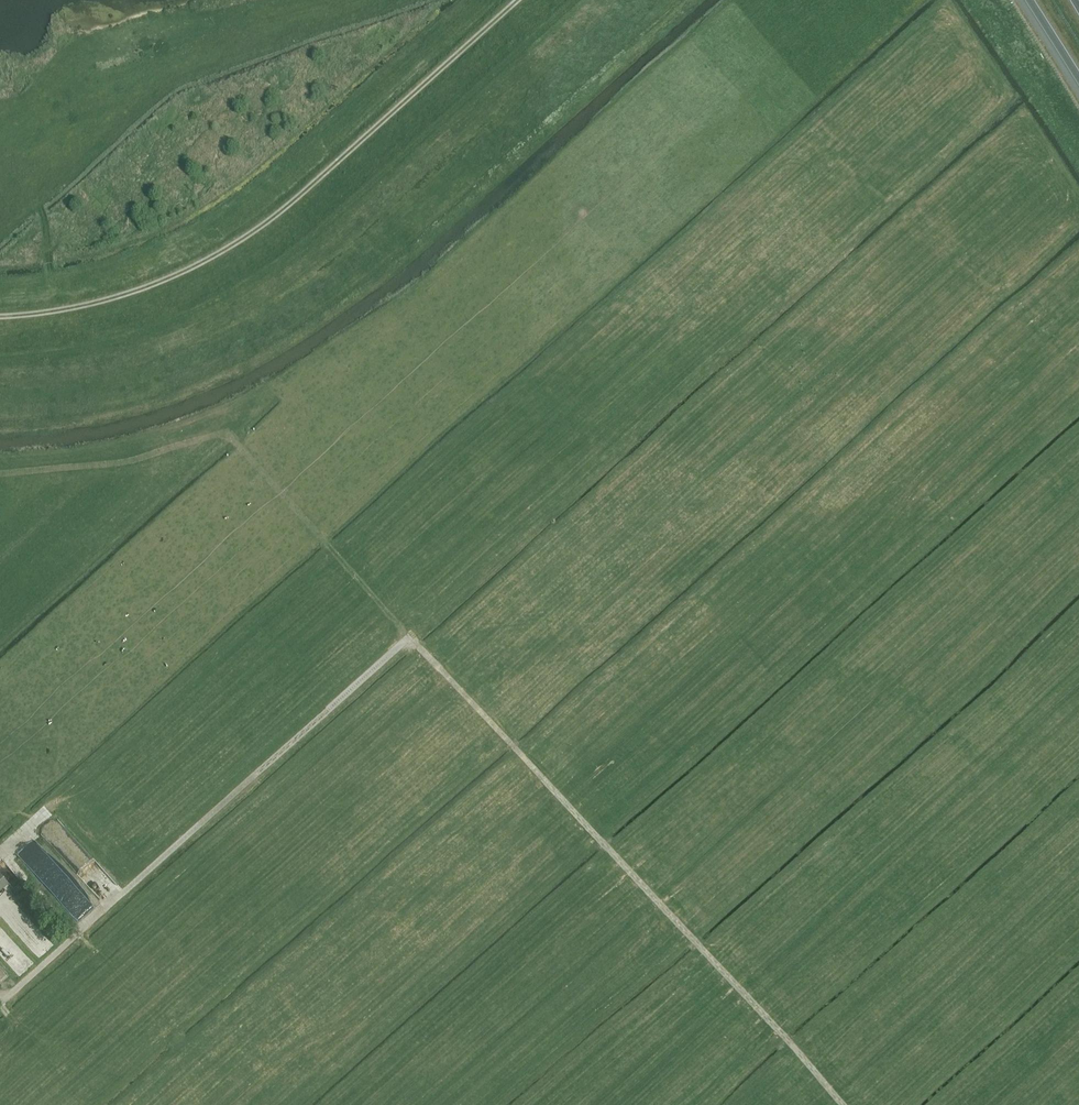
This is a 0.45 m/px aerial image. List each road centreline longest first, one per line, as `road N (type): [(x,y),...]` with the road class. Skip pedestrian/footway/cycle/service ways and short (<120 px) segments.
road 1 (track): [(0,359),(122,338),(240,288),(328,223),(576,0)]

